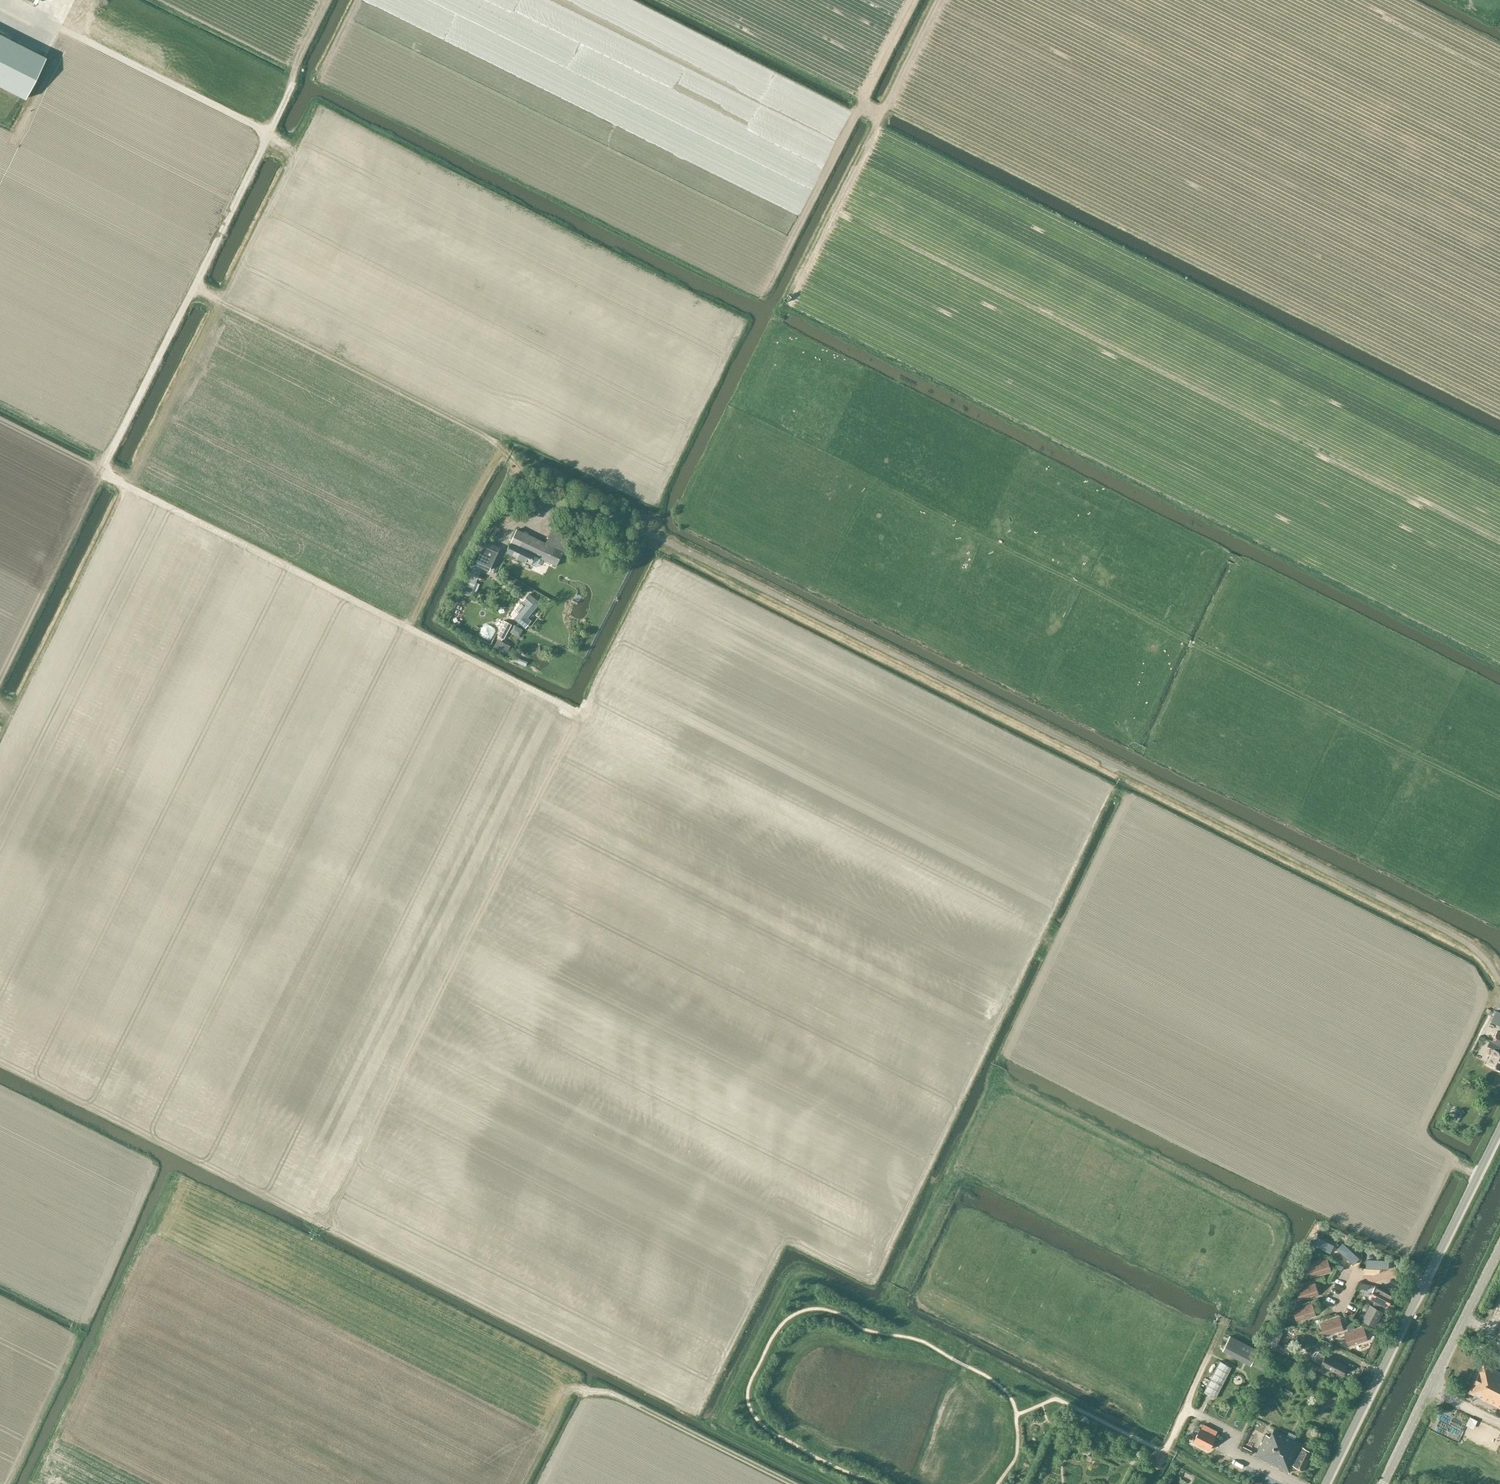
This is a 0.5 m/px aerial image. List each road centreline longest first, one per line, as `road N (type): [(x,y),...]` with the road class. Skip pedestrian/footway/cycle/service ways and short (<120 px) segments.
road 1 (unclassified): [(1326,1483),(1499,1128)]
road 2 (track): [(777,324),(940,0)]
road 3 (track): [(1176,635),(1499,797)]
road 4 (tertiary): [(1383,1483),(1499,1245)]
road 5 (track): [(1187,1409),(1226,1429),(1231,1448),(1299,1483)]

